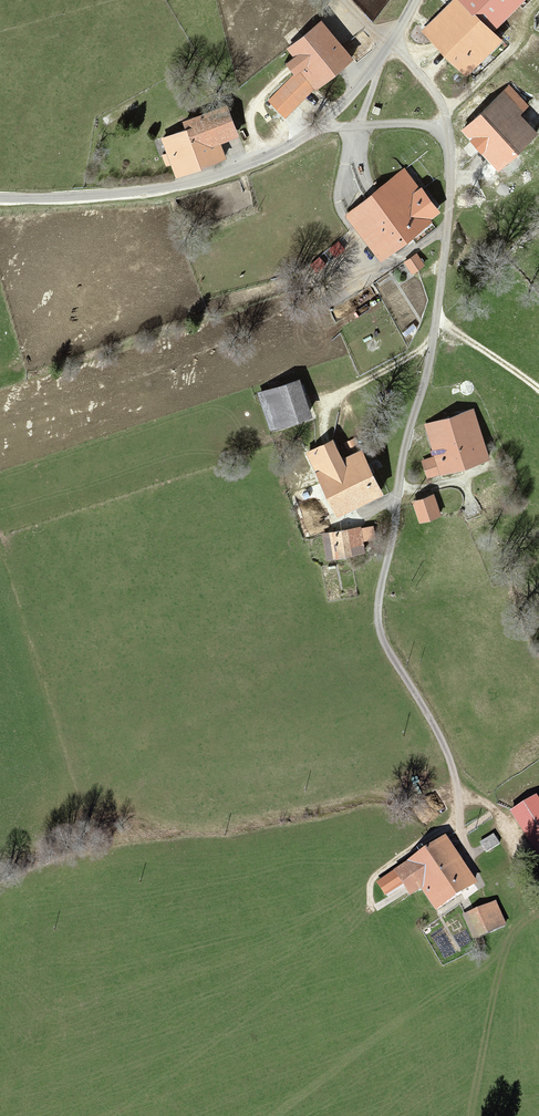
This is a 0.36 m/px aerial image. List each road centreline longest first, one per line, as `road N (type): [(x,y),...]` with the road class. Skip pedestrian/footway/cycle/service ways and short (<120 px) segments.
road 1 (unclassified): [(458,790),(451,762),(383,637),(379,612),(440,306),(451,209),(444,138)]
road 2 (unclassified): [(317,127),(249,167),(159,190),(0,198)]
road 3 (track): [(538,877),(503,820),(458,790),(458,833)]
road 4 (track): [(437,324),(538,393)]
road 5 (residential): [(444,138),(432,85),(390,34)]

